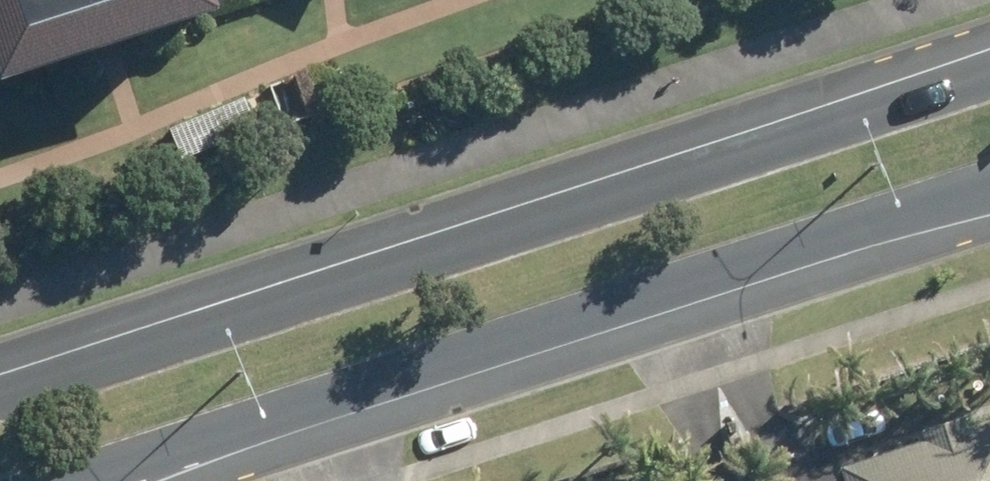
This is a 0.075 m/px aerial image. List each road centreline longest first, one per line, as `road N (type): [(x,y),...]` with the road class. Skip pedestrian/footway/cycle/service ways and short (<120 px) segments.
road 1 (secondary): [(0,395),(989,70)]
road 2 (secondary): [(989,191),(89,480)]

